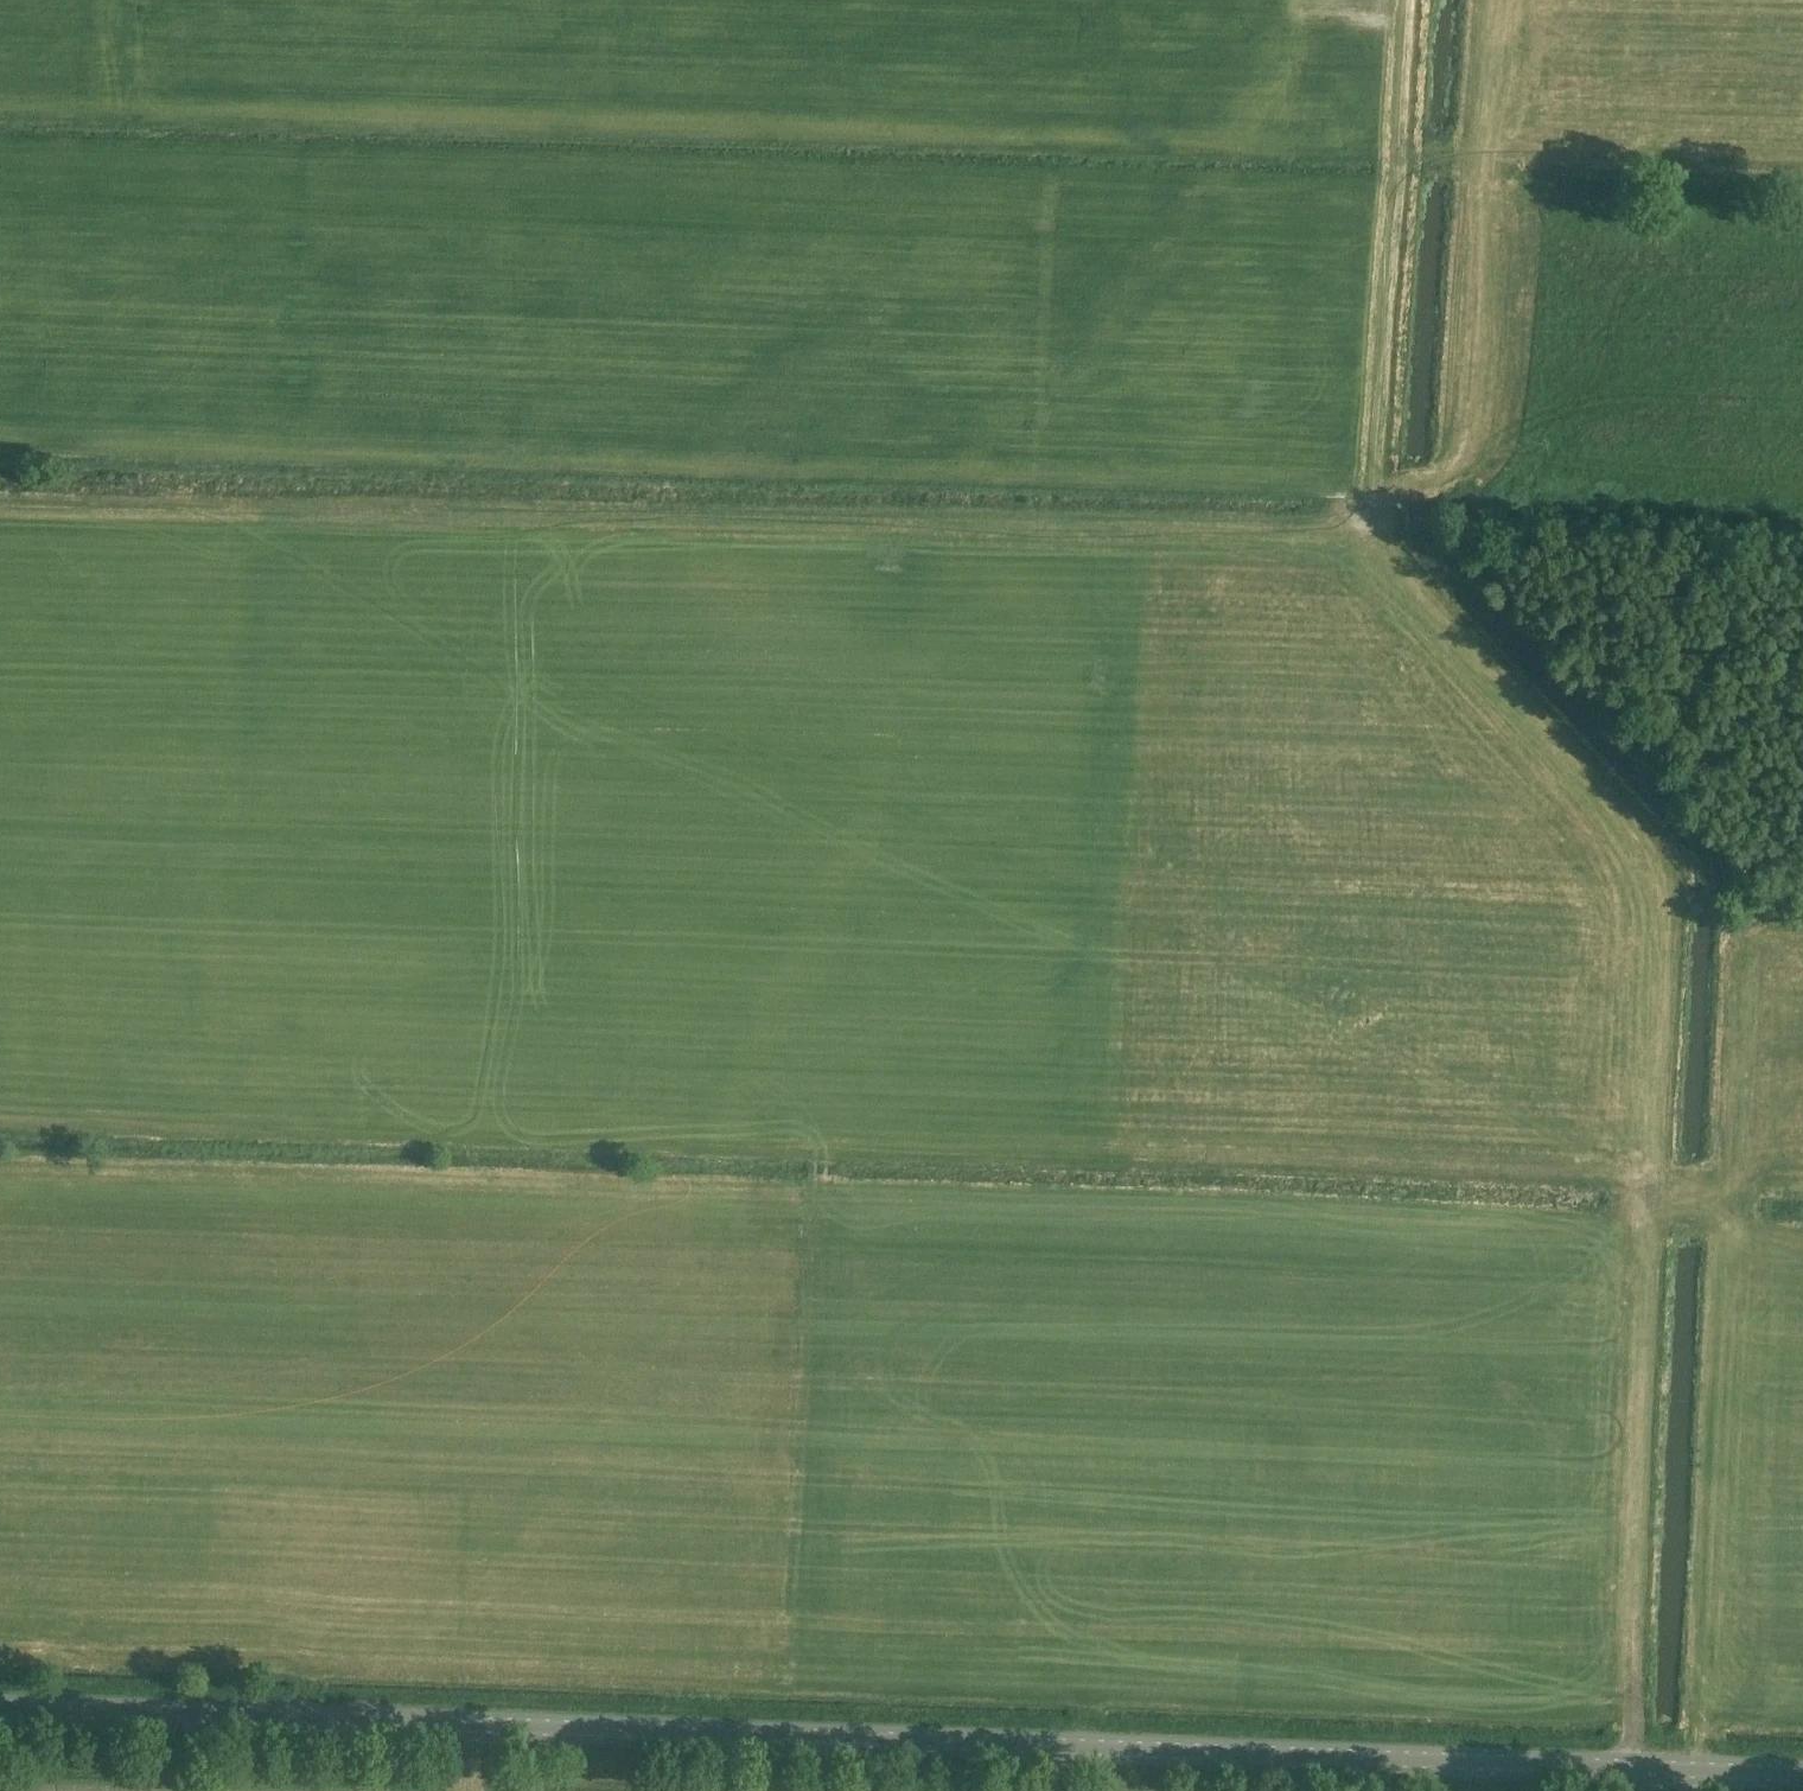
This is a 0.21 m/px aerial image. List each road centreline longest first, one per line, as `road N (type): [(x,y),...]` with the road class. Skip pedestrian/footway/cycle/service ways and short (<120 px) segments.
road 1 (tertiary): [(0,1705),(1802,1776)]

